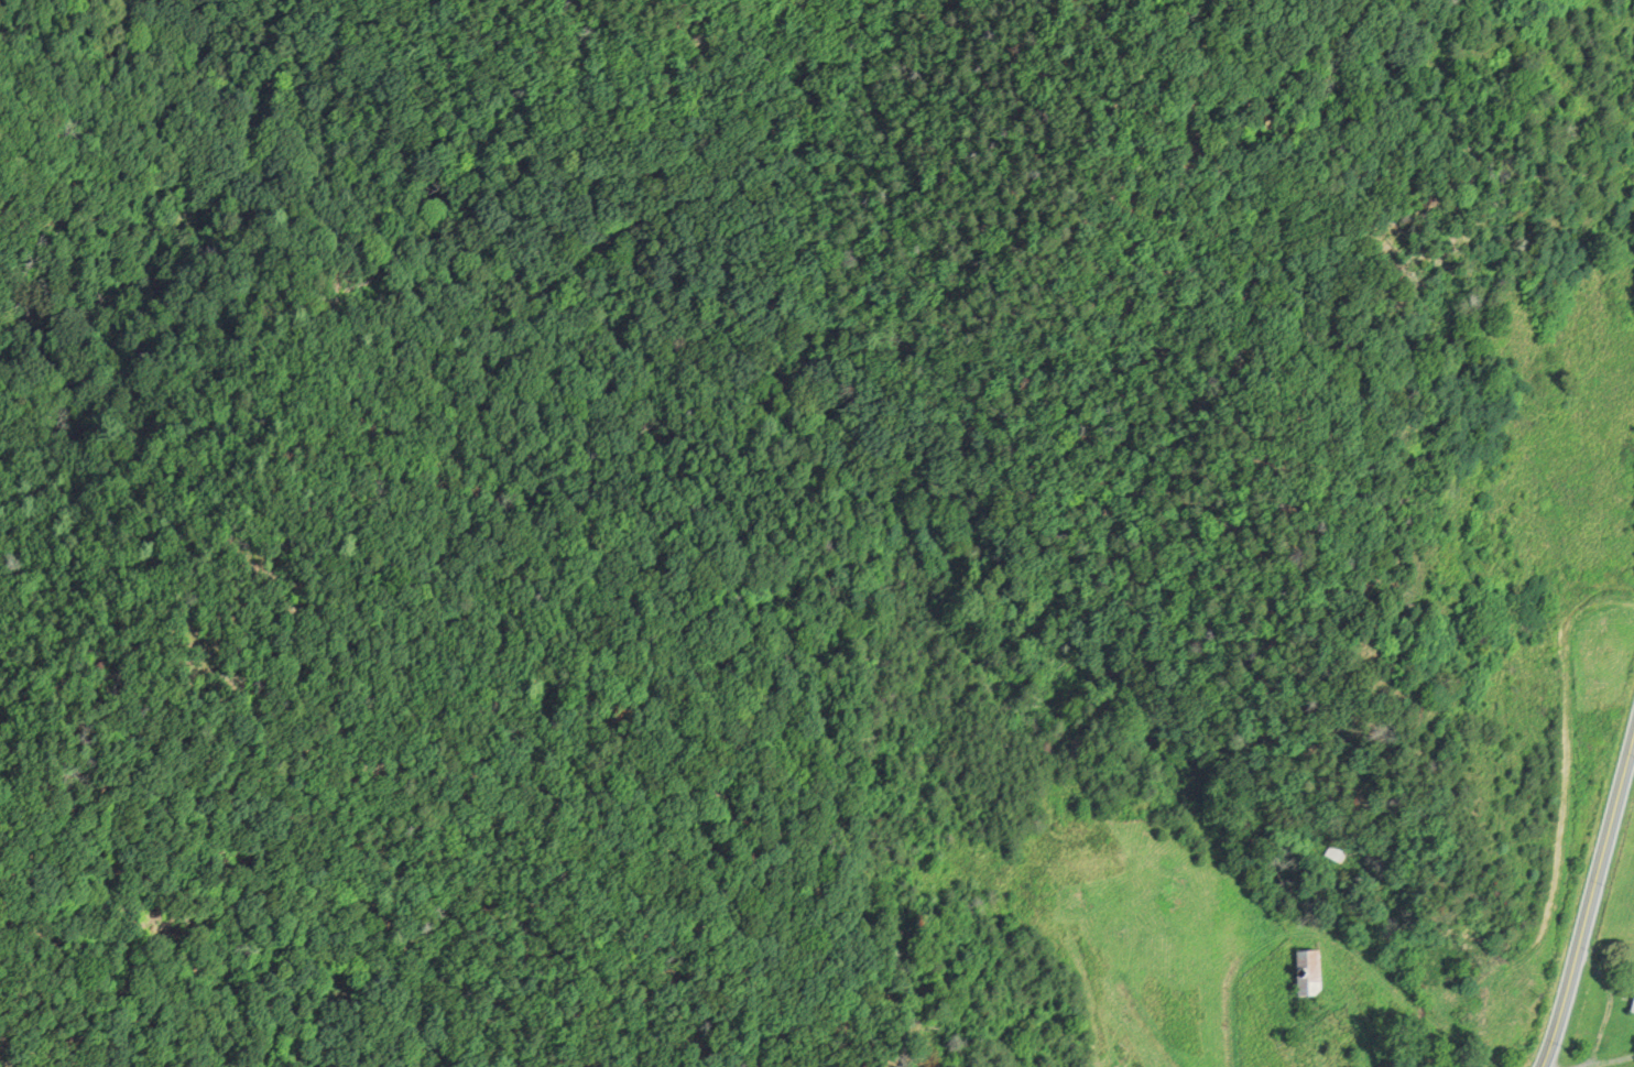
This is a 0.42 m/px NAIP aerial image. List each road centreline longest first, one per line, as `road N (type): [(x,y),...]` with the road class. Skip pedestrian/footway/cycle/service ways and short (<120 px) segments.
road 1 (track): [(1226,1066),(1238,967),(1294,937),(1349,946),(1404,1000),(1441,1019),(1477,1061),(1497,1066)]
road 2 (primary): [(1544,1066),(1568,1004),(1633,739)]

